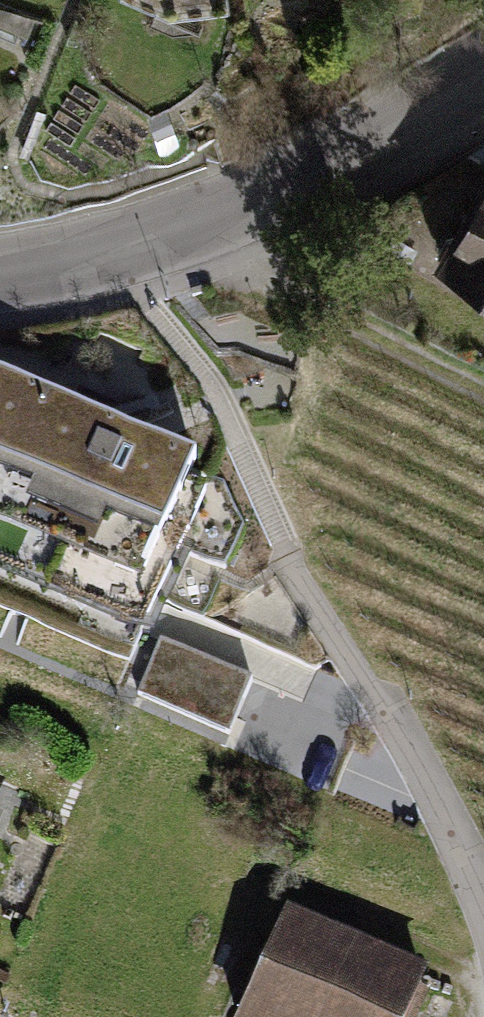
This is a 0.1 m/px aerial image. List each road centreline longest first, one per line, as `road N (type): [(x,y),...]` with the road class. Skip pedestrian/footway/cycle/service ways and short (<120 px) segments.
road 1 (tertiary): [(483,78),(333,171),(185,238),(113,261),(0,278)]
road 2 (residential): [(483,902),(450,824),(287,560)]
road 3 (track): [(483,388),(185,238)]
road 4 (track): [(483,983),(291,899)]

